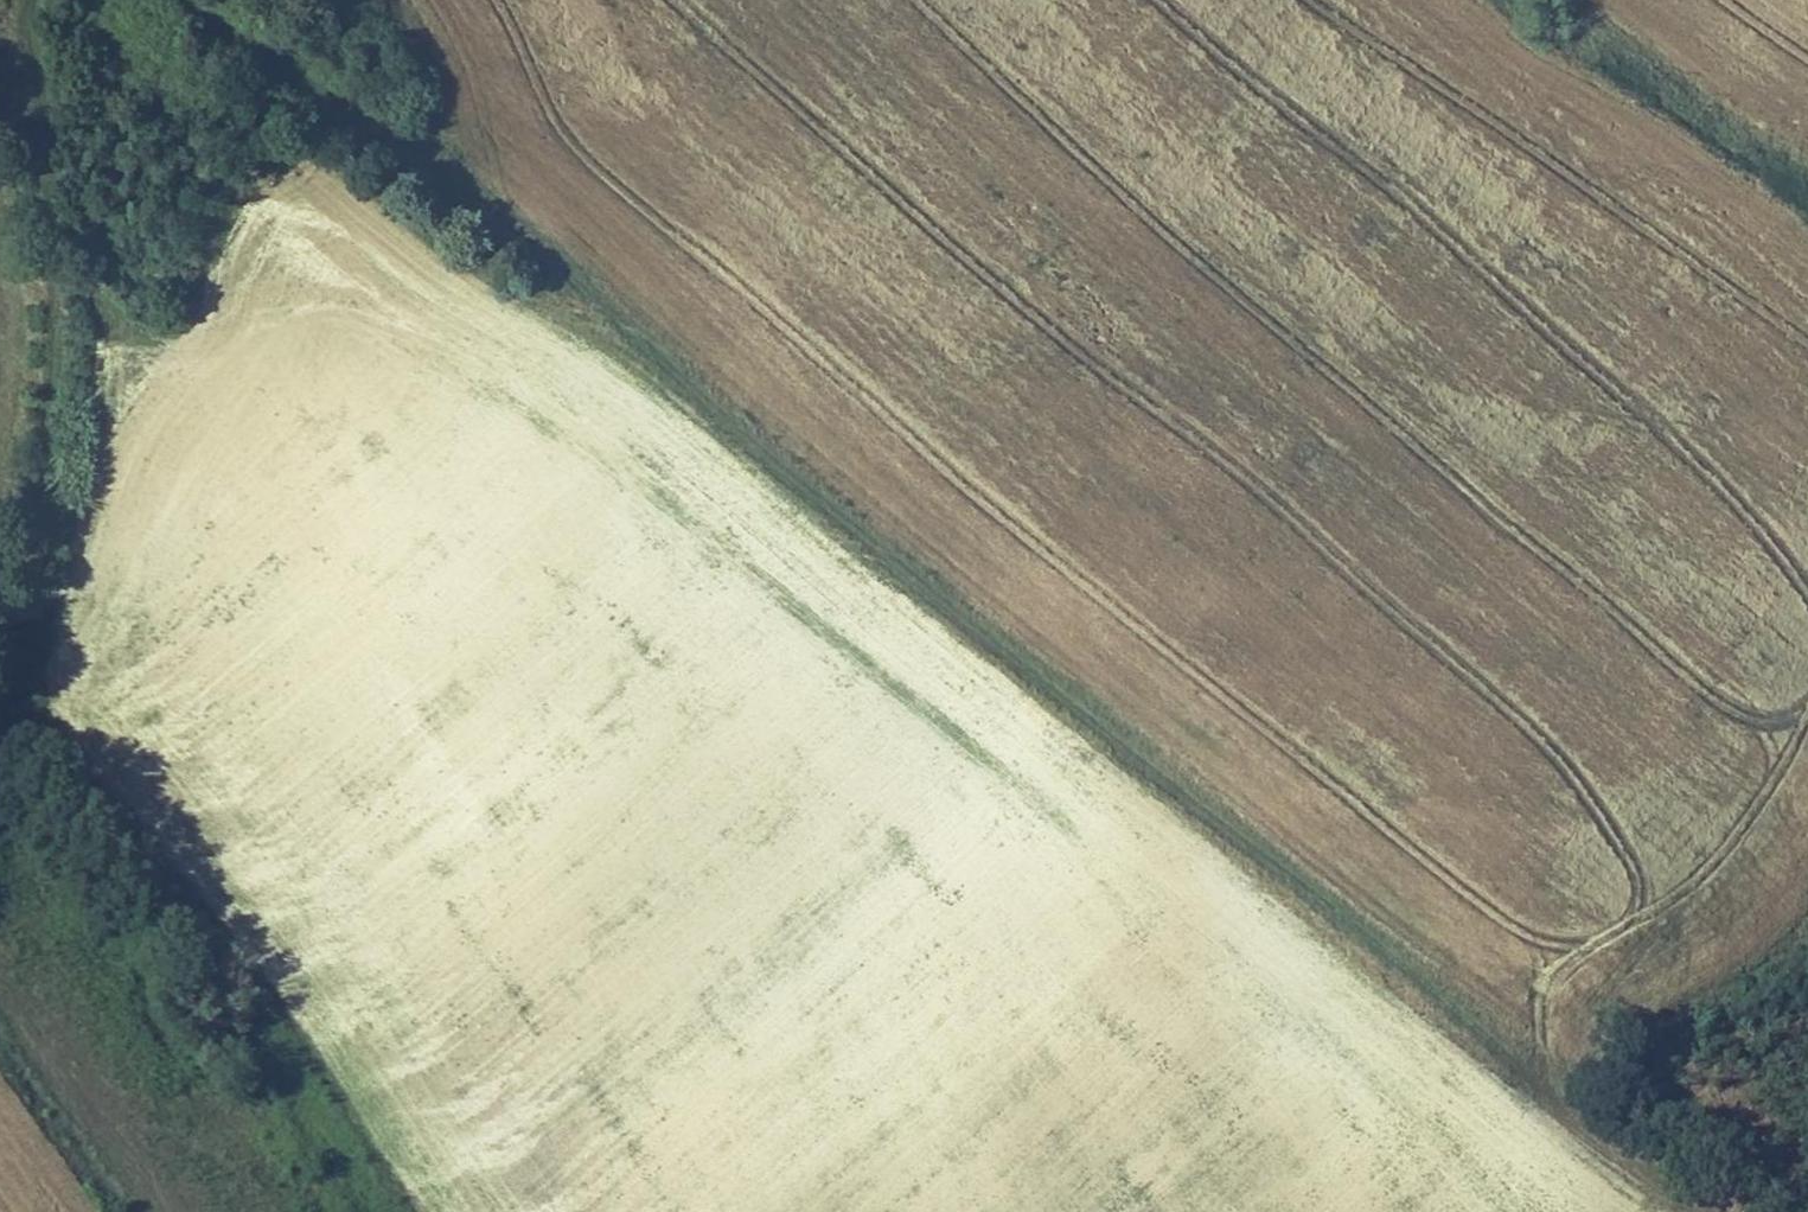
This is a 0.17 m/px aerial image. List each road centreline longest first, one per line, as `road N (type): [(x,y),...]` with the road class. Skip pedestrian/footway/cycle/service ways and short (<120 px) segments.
road 1 (track): [(203,0),(498,200),(614,325),(1314,903),(1712,1211)]
road 2 (track): [(0,682),(21,669),(60,505),(60,207),(47,84),(31,41),(44,0)]

